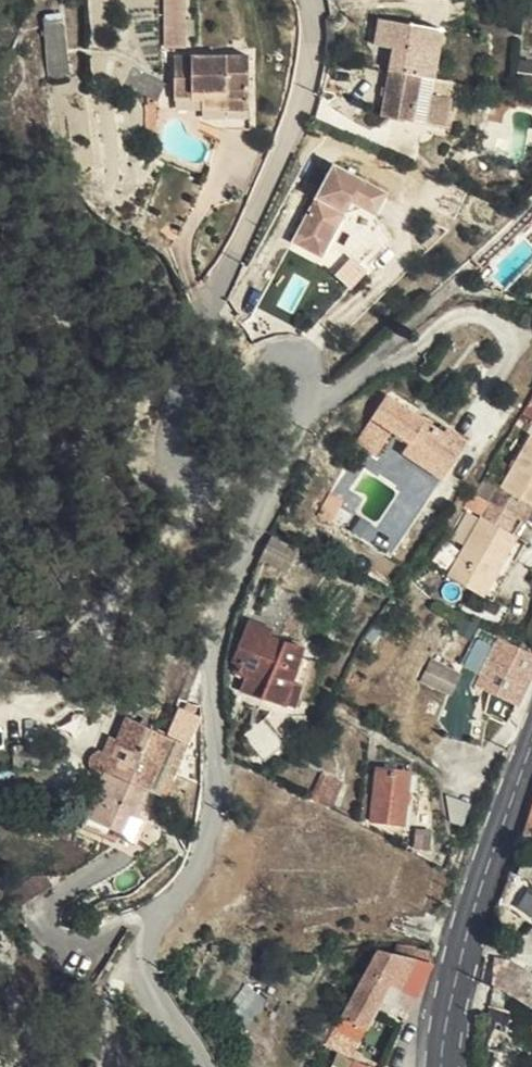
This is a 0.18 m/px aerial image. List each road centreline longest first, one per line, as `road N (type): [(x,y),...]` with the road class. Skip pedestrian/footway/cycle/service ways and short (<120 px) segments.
road 1 (residential): [(199,1066),(144,984),(145,951),(208,851),(216,778),(207,665),(221,607),(305,417),(308,381),(294,362),(273,356),(248,368),(215,473),(183,487),(169,476),(164,432),(188,332),(227,277),(302,103),(313,42),(309,0)]
road 2 (tertiary): [(439,1063),(463,939),(531,741)]
road 3 (residential): [(531,297),(451,288),(373,364)]

